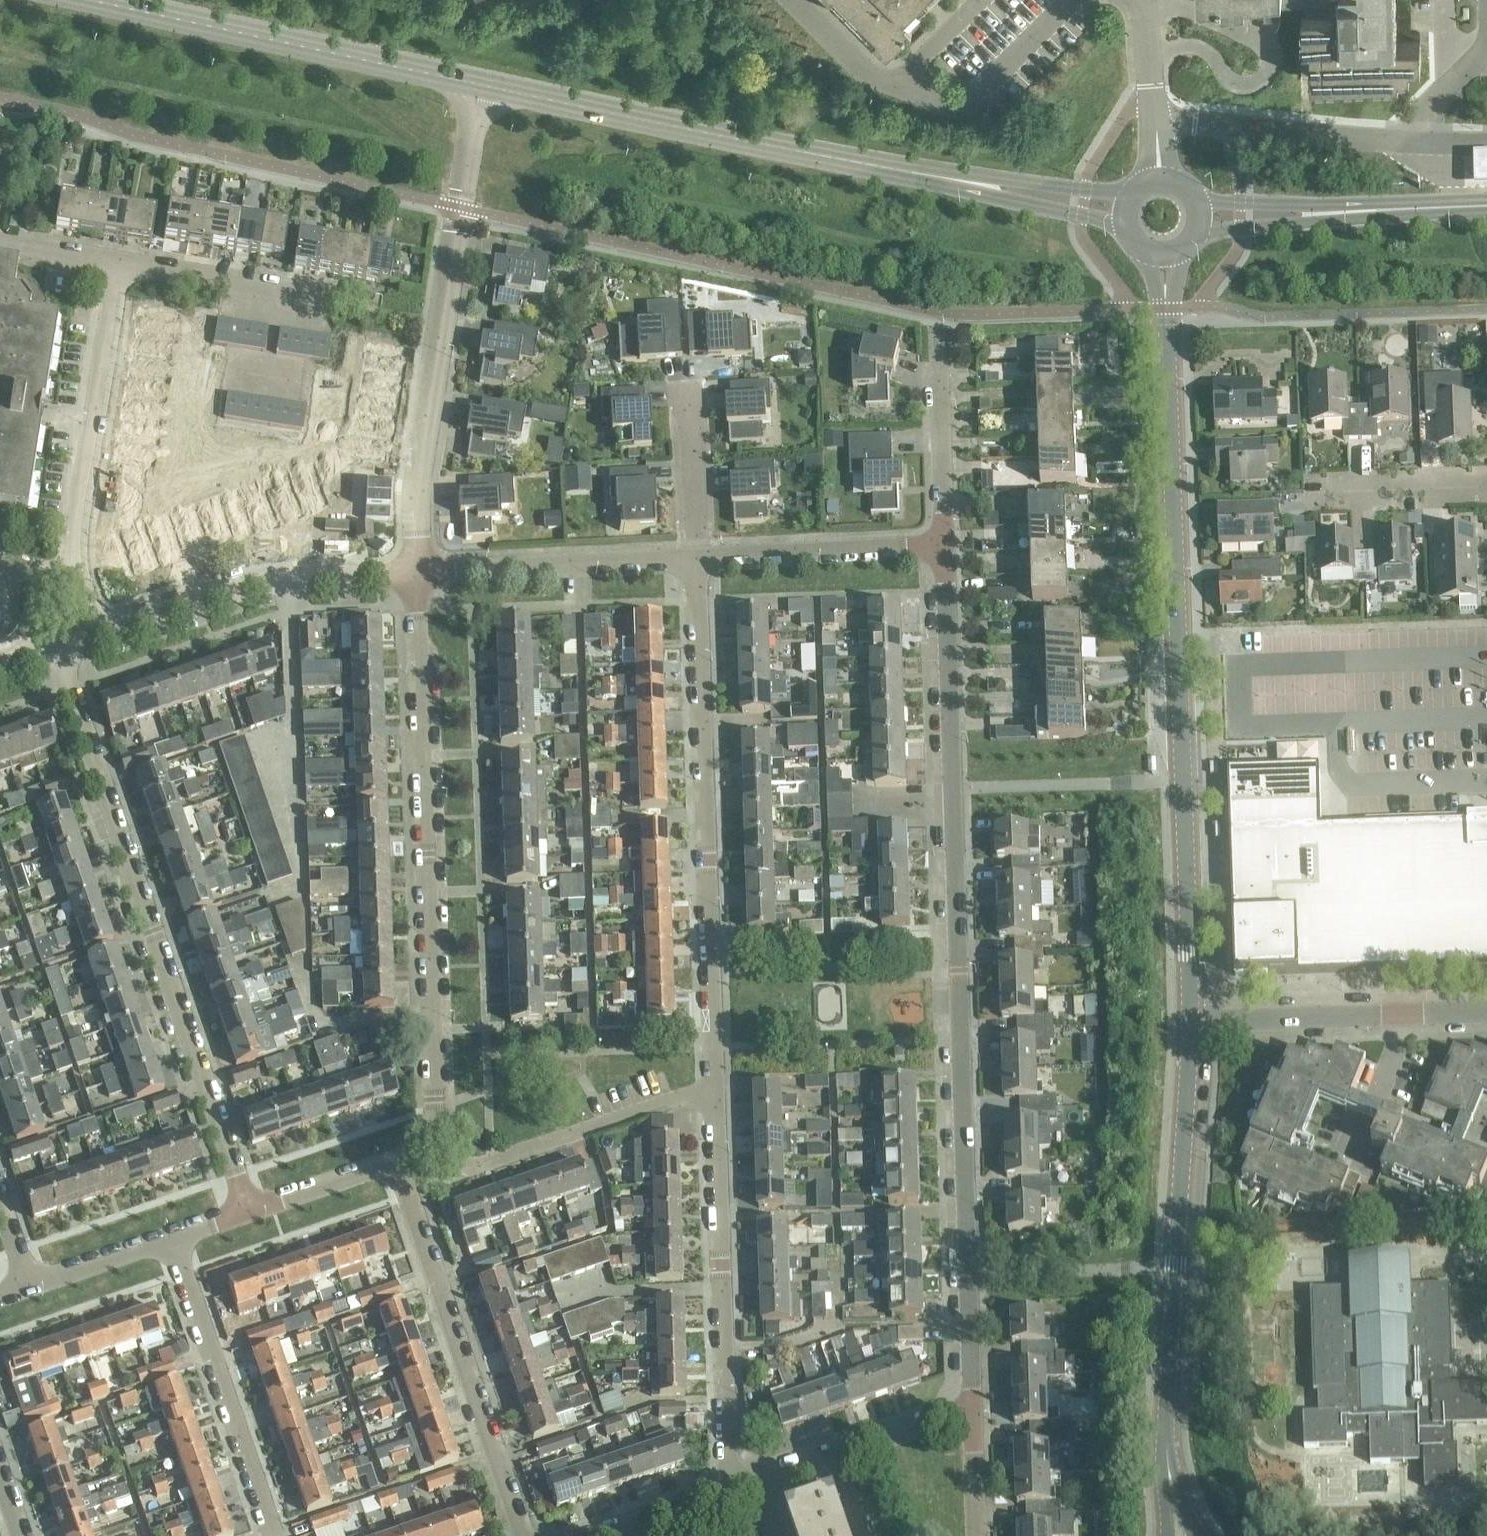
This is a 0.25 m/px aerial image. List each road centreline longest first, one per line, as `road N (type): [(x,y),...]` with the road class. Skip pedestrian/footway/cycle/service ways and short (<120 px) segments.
road 1 (residential): [(972,1403),(943,549)]
road 2 (tertiary): [(1193,1020),(1163,253)]
road 3 (secondary): [(1127,211),(719,139),(485,86)]
road 4 (residential): [(55,654),(249,1214)]
road 5 (residential): [(434,1145),(415,571)]
road 6 (residential): [(695,558),(714,1087)]
road 7 (tertiary): [(1183,1535),(1167,1413),(1193,1020)]
road 8 (residential): [(415,571),(417,488),(485,86)]
road 9 (secondary): [(485,86),(91,0)]
road 10 (residential): [(714,1087),(727,1488)]
road 11 (residential): [(518,1535),(389,1167)]
road 12 (residential): [(99,638),(75,569),(119,263)]
road 13 (residential): [(1156,117),(1486,142)]
road 14 (residential): [(99,638),(278,581),(415,571)]
road 15 (residential): [(176,1241),(272,1535)]
road 16 (residential): [(434,1145),(480,1164),(714,1087)]
road 17 (secondary): [(1198,220),(1486,206)]
road 18 (residential): [(415,571),(695,558)]
road 19 (residential): [(381,307),(119,263)]
road 20 (residential): [(695,558),(943,549)]
road 21 (residential): [(898,86),(959,105),(1072,0)]
road 22 (residential): [(1193,1020),(1399,1014)]
road 23 (residential): [(1307,496),(1486,488)]
road 24 (residential): [(943,549),(938,370)]
road 25 (residential): [(695,558),(687,383)]
road 26 (residential): [(827,1453),(972,1403)]
road 27 (residential): [(31,1288),(176,1241)]
road 28 (residential): [(249,1214),(389,1167)]
road 29 (residential): [(898,86),(867,73),(791,0)]
road 30 (residential): [(978,1535),(972,1403)]
road 31 (residential): [(898,86),(983,0)]
road 32 (residential): [(119,263),(0,242)]

